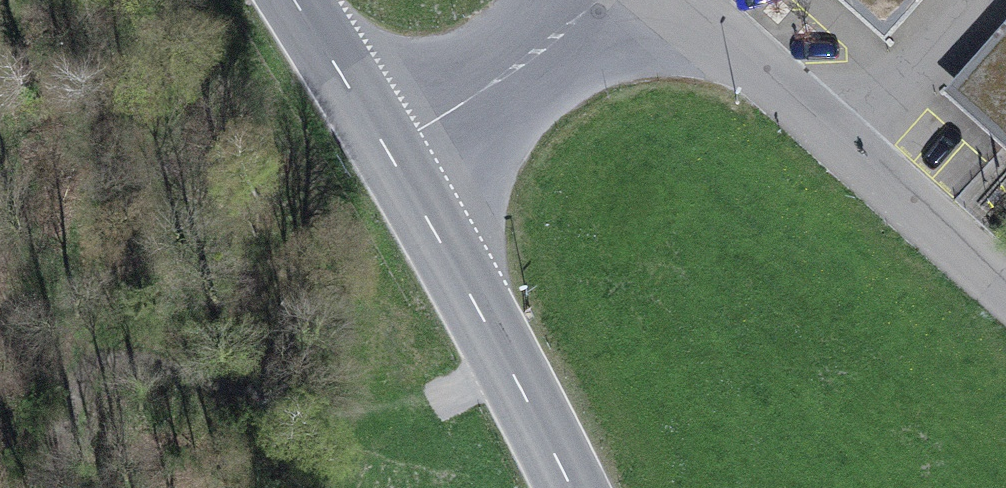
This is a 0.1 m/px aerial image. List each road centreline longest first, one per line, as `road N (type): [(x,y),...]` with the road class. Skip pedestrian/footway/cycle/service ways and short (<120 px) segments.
road 1 (unclassified): [(1005,295),(678,0)]
road 2 (primary): [(568,487),(388,150)]
road 3 (unclassified): [(388,150),(612,0)]
road 4 (primary): [(388,150),(291,0)]

